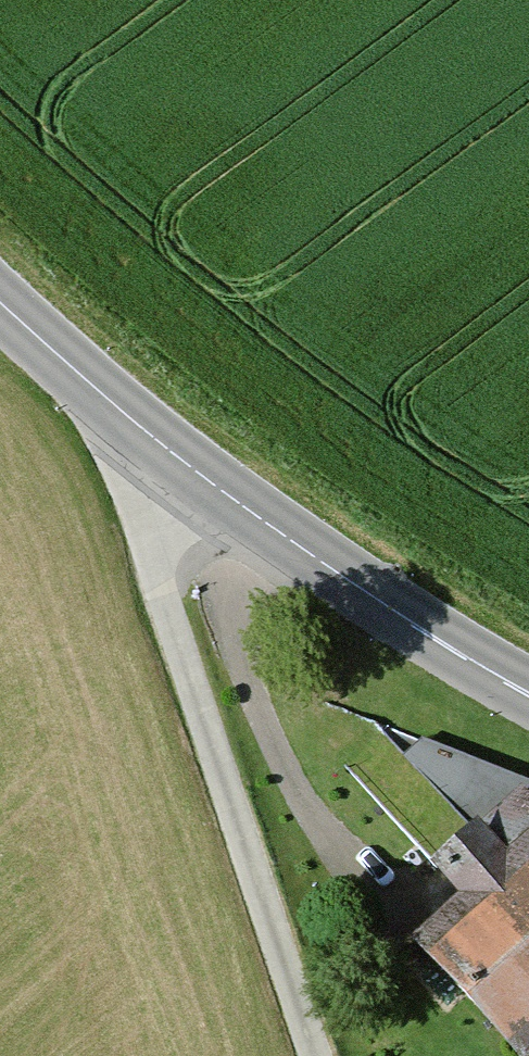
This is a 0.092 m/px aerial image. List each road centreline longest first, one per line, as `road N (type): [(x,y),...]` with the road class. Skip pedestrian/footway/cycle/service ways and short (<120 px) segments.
road 1 (track): [(321,1055),(80,366)]
road 2 (tertiary): [(528,690),(273,523),(0,295)]

